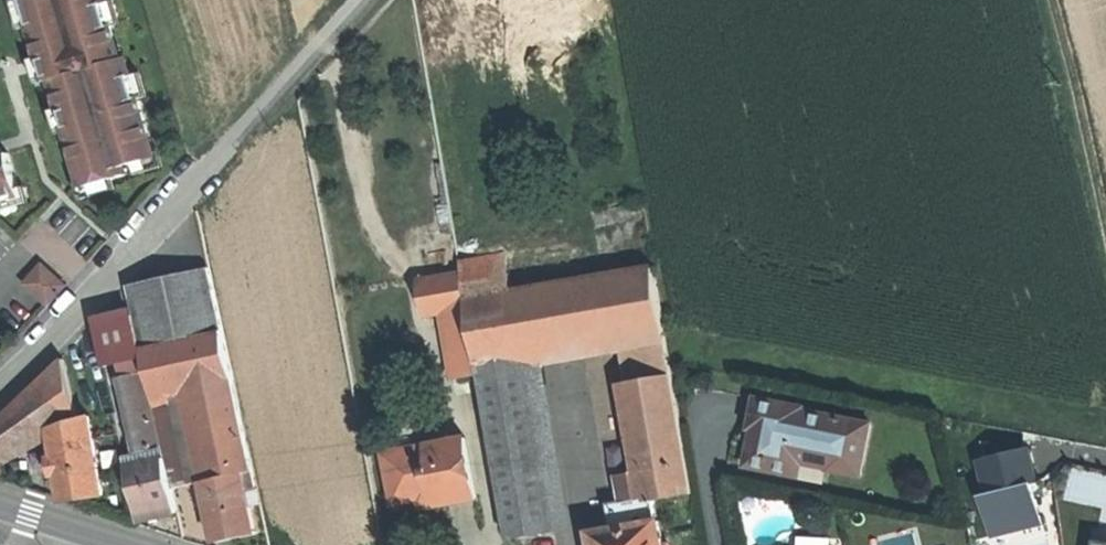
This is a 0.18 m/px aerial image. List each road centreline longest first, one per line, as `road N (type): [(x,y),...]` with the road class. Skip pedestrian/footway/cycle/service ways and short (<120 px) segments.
road 1 (residential): [(0,391),(367,0)]
road 2 (track): [(1054,0),(1105,206)]

